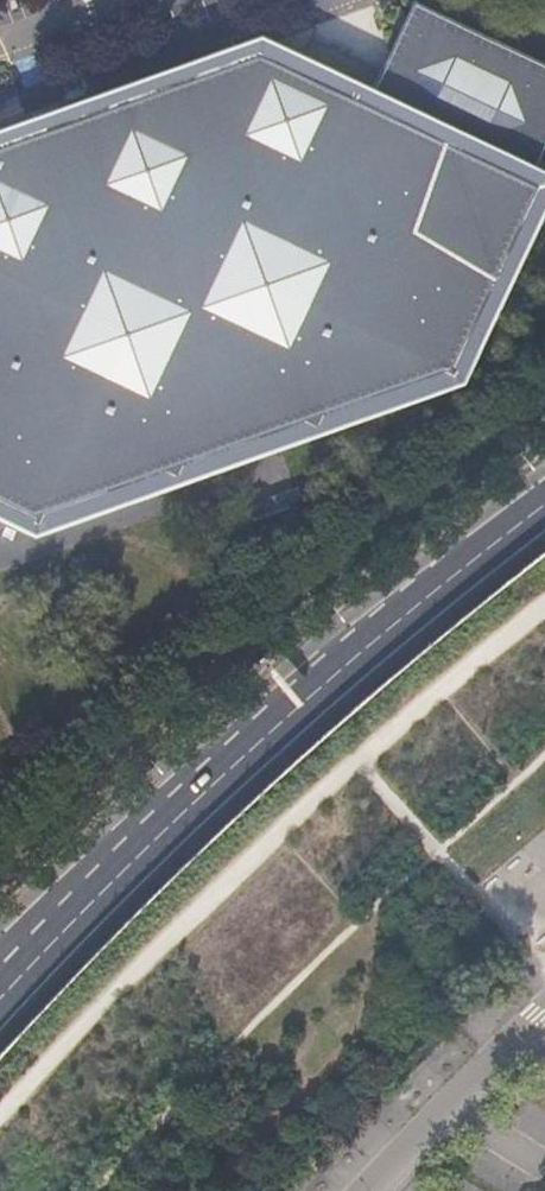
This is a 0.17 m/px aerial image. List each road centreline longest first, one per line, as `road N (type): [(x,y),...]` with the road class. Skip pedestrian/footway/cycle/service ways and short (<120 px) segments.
road 1 (trunk): [(382,634),(144,851),(0,1003)]
road 2 (secondary): [(382,634),(328,665),(60,894),(0,955)]
road 3 (trunk): [(189,1000),(544,682)]
road 4 (residential): [(359,1190),(544,1010)]
road 5 (trunk): [(15,1190),(189,1000)]
road 6 (trunk): [(46,1190),(189,1000)]
road 7 (trunk): [(544,504),(382,634)]

